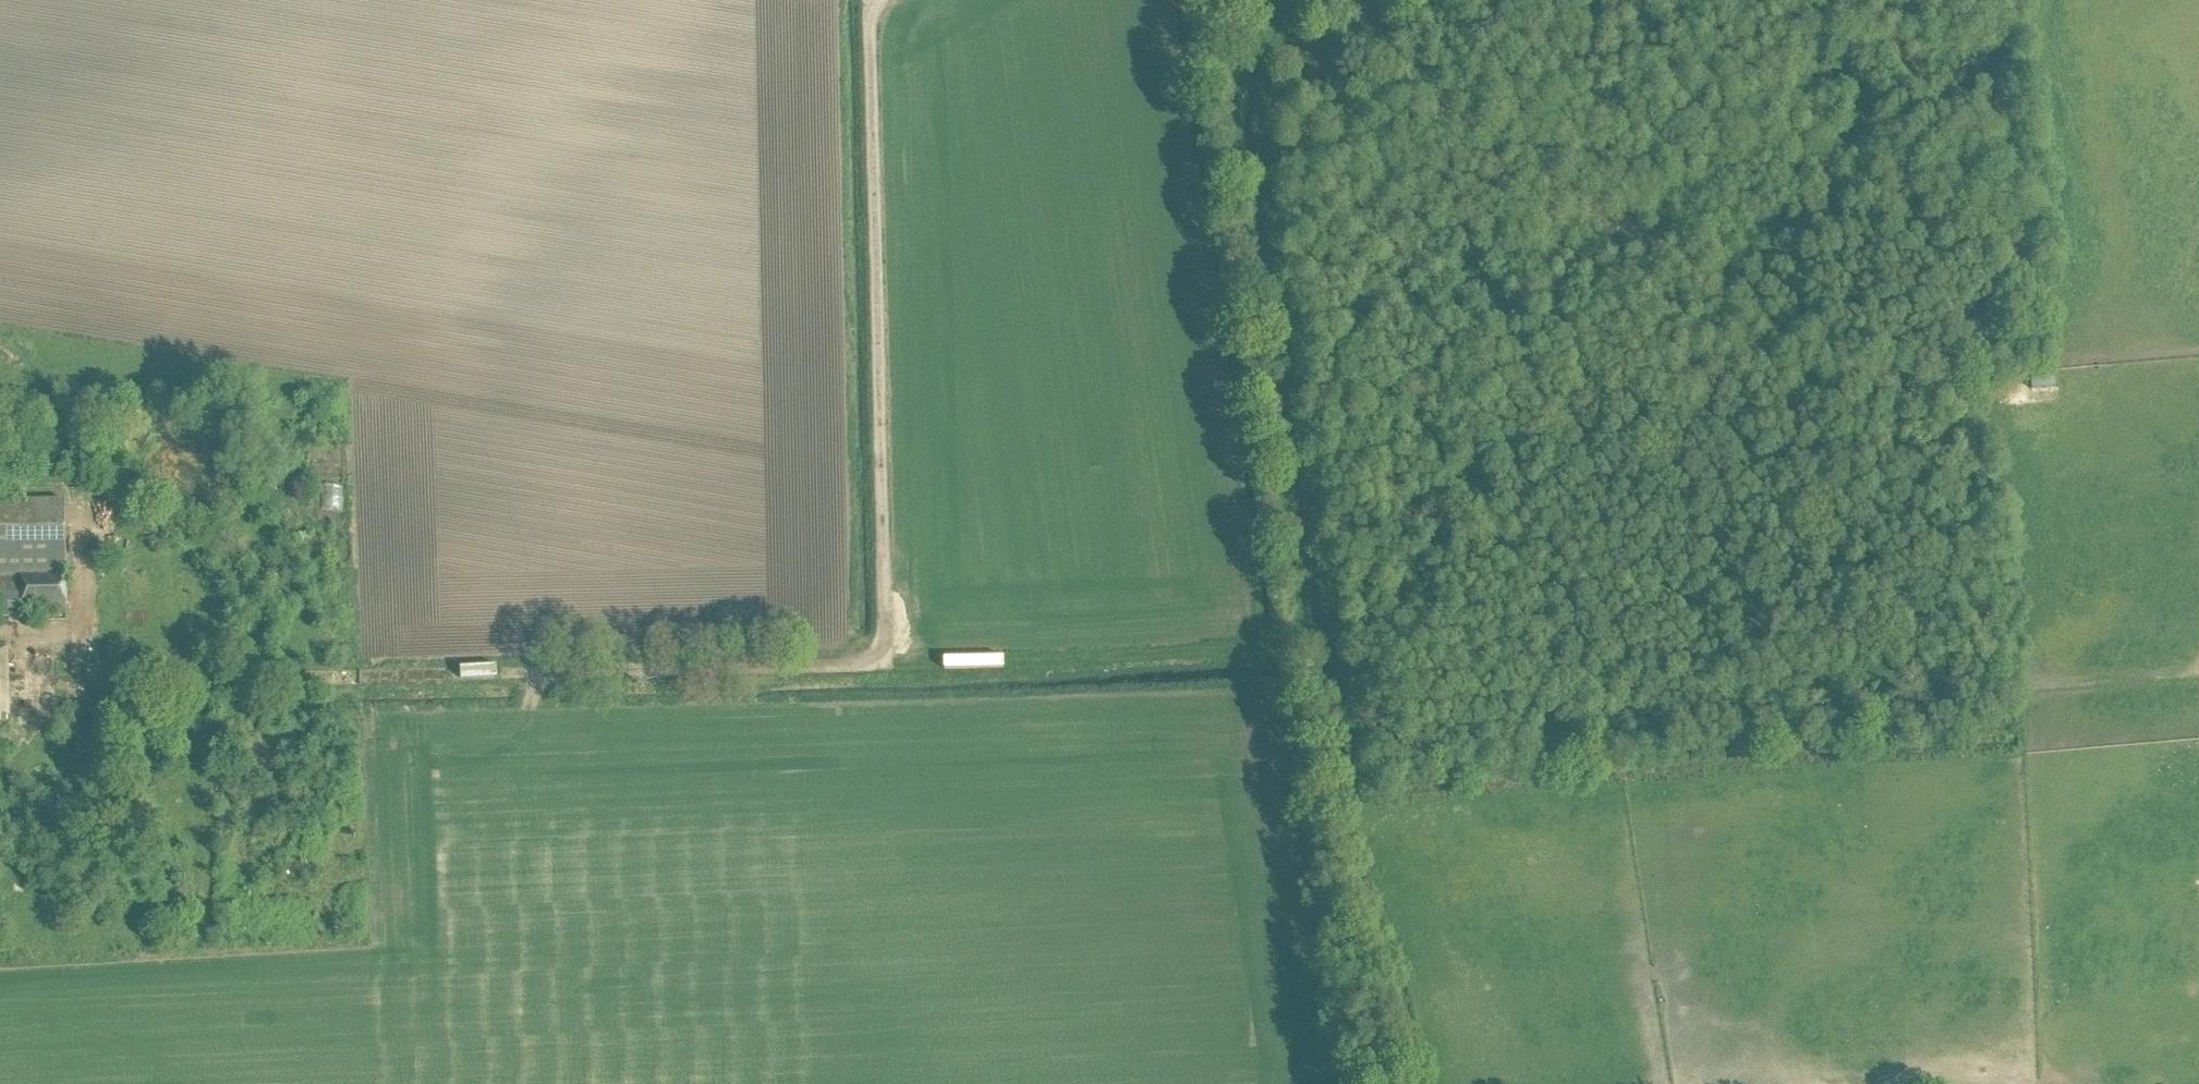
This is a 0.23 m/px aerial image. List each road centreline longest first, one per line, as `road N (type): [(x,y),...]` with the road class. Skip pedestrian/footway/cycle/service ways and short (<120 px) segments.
road 1 (track): [(1266,654),(123,681),(85,656),(80,507)]
road 2 (track): [(870,0),(885,663)]

